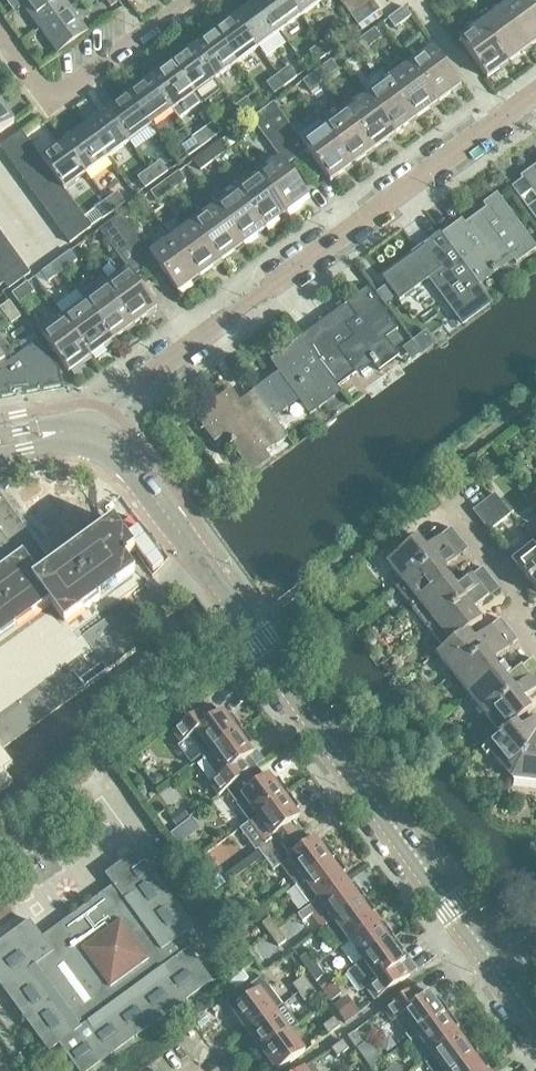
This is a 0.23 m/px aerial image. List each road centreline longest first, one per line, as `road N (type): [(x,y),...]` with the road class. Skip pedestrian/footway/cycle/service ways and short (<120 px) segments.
road 1 (tertiary): [(496,963),(134,470),(94,430)]
road 2 (unclassified): [(94,430),(107,407),(535,93)]
road 3 (residential): [(0,32),(51,99),(192,0)]
road 4 (residential): [(535,632),(522,615),(518,589),(445,501)]

